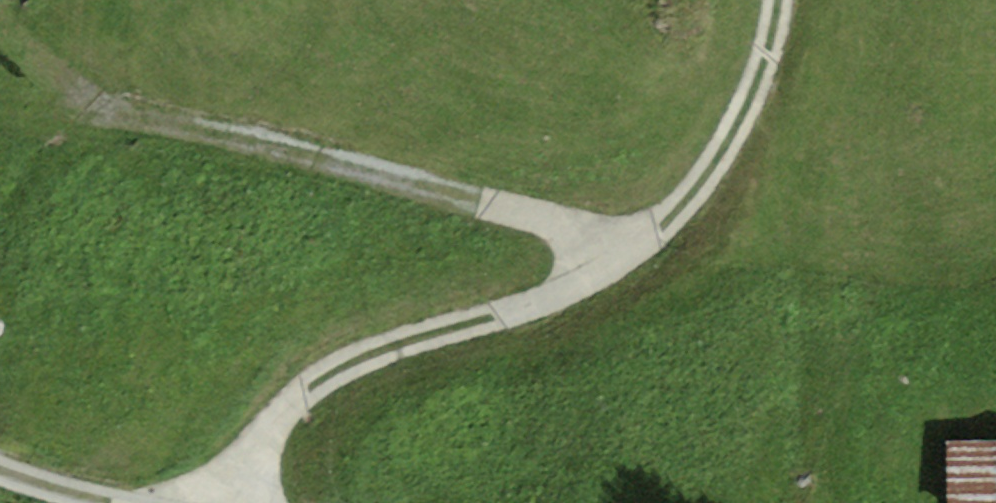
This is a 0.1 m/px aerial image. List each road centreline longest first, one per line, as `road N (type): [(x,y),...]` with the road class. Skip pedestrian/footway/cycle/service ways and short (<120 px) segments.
road 1 (track): [(21,51),(104,100),(522,222),(645,240)]
road 2 (track): [(212,502),(321,376),(361,355),(539,300),(645,240)]
road 3 (track): [(645,240),(710,173),(766,76),(777,0)]
road 4 (track): [(153,502),(28,479),(0,463)]

